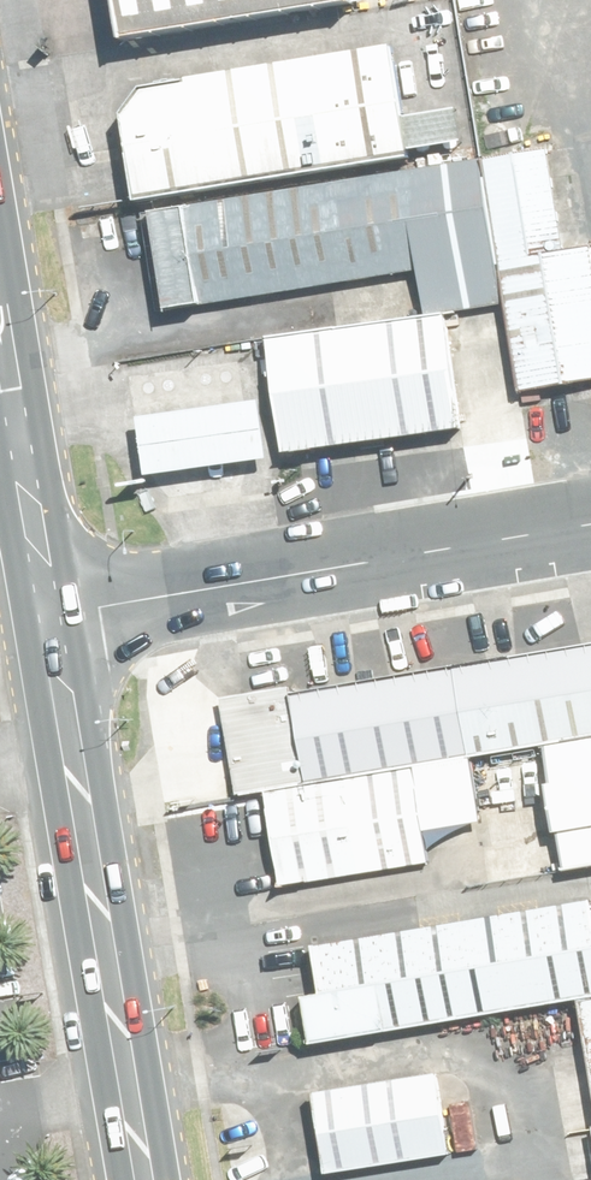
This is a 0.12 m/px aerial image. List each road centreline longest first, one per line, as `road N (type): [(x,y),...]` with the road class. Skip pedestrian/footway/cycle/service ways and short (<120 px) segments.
road 1 (secondary): [(62,610),(152,1179)]
road 2 (residential): [(590,526),(62,610)]
road 3 (secondary): [(26,433),(62,610)]
road 4 (secondary): [(0,279),(26,433)]

